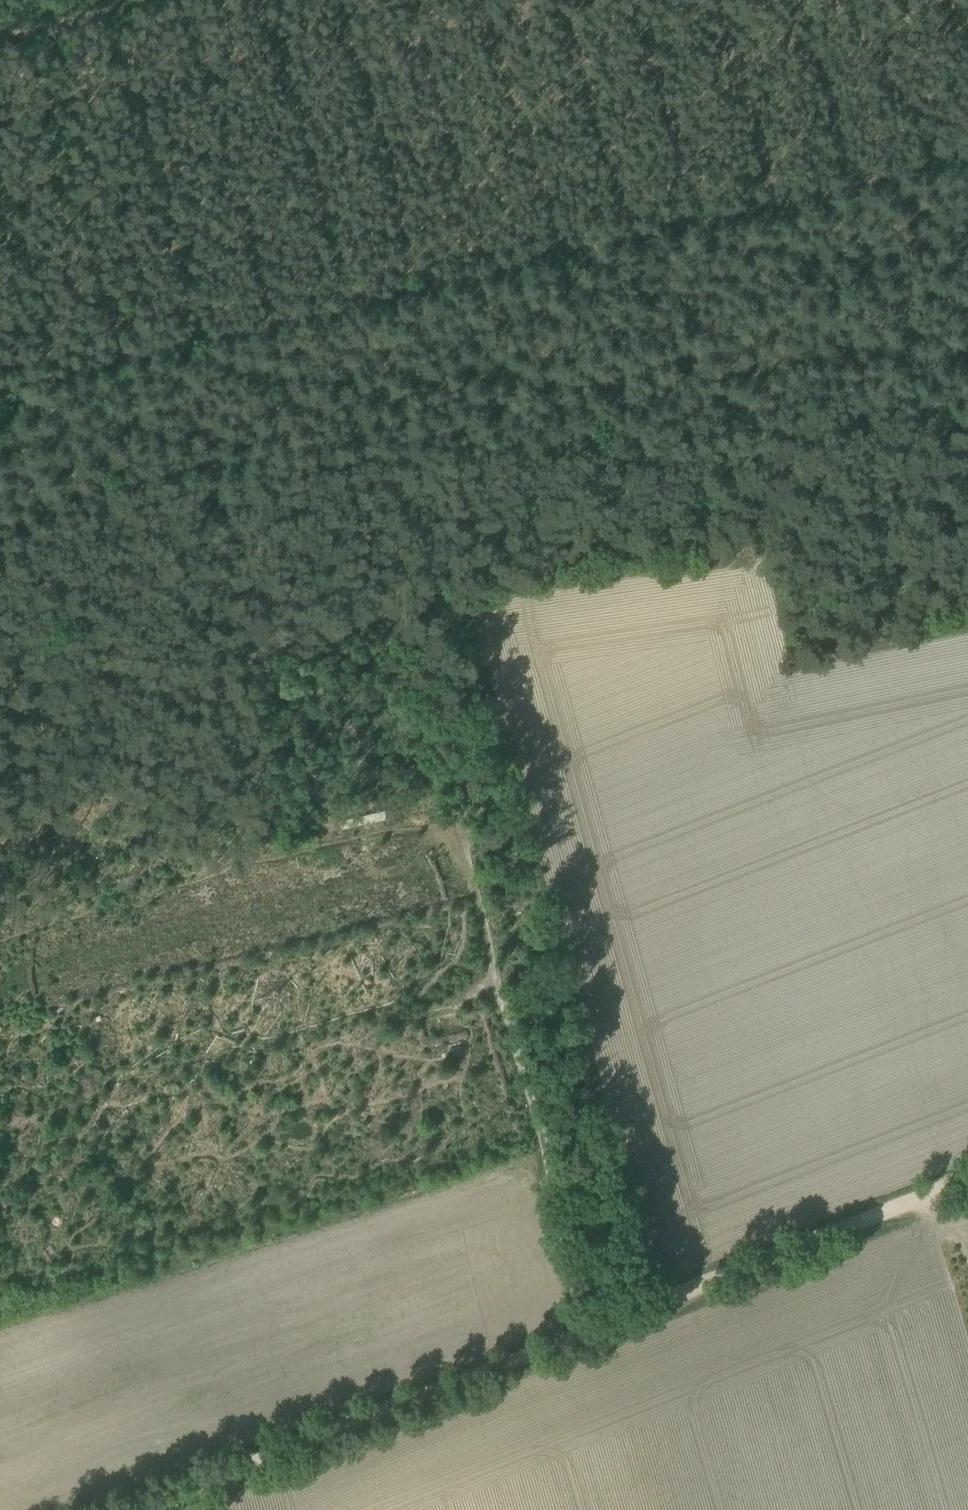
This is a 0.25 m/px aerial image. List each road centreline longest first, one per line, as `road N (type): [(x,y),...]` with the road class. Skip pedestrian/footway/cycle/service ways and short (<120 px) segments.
road 1 (track): [(288,312),(587,1332)]
road 2 (track): [(967,146),(0,384)]
road 3 (track): [(967,1184),(140,1509)]

